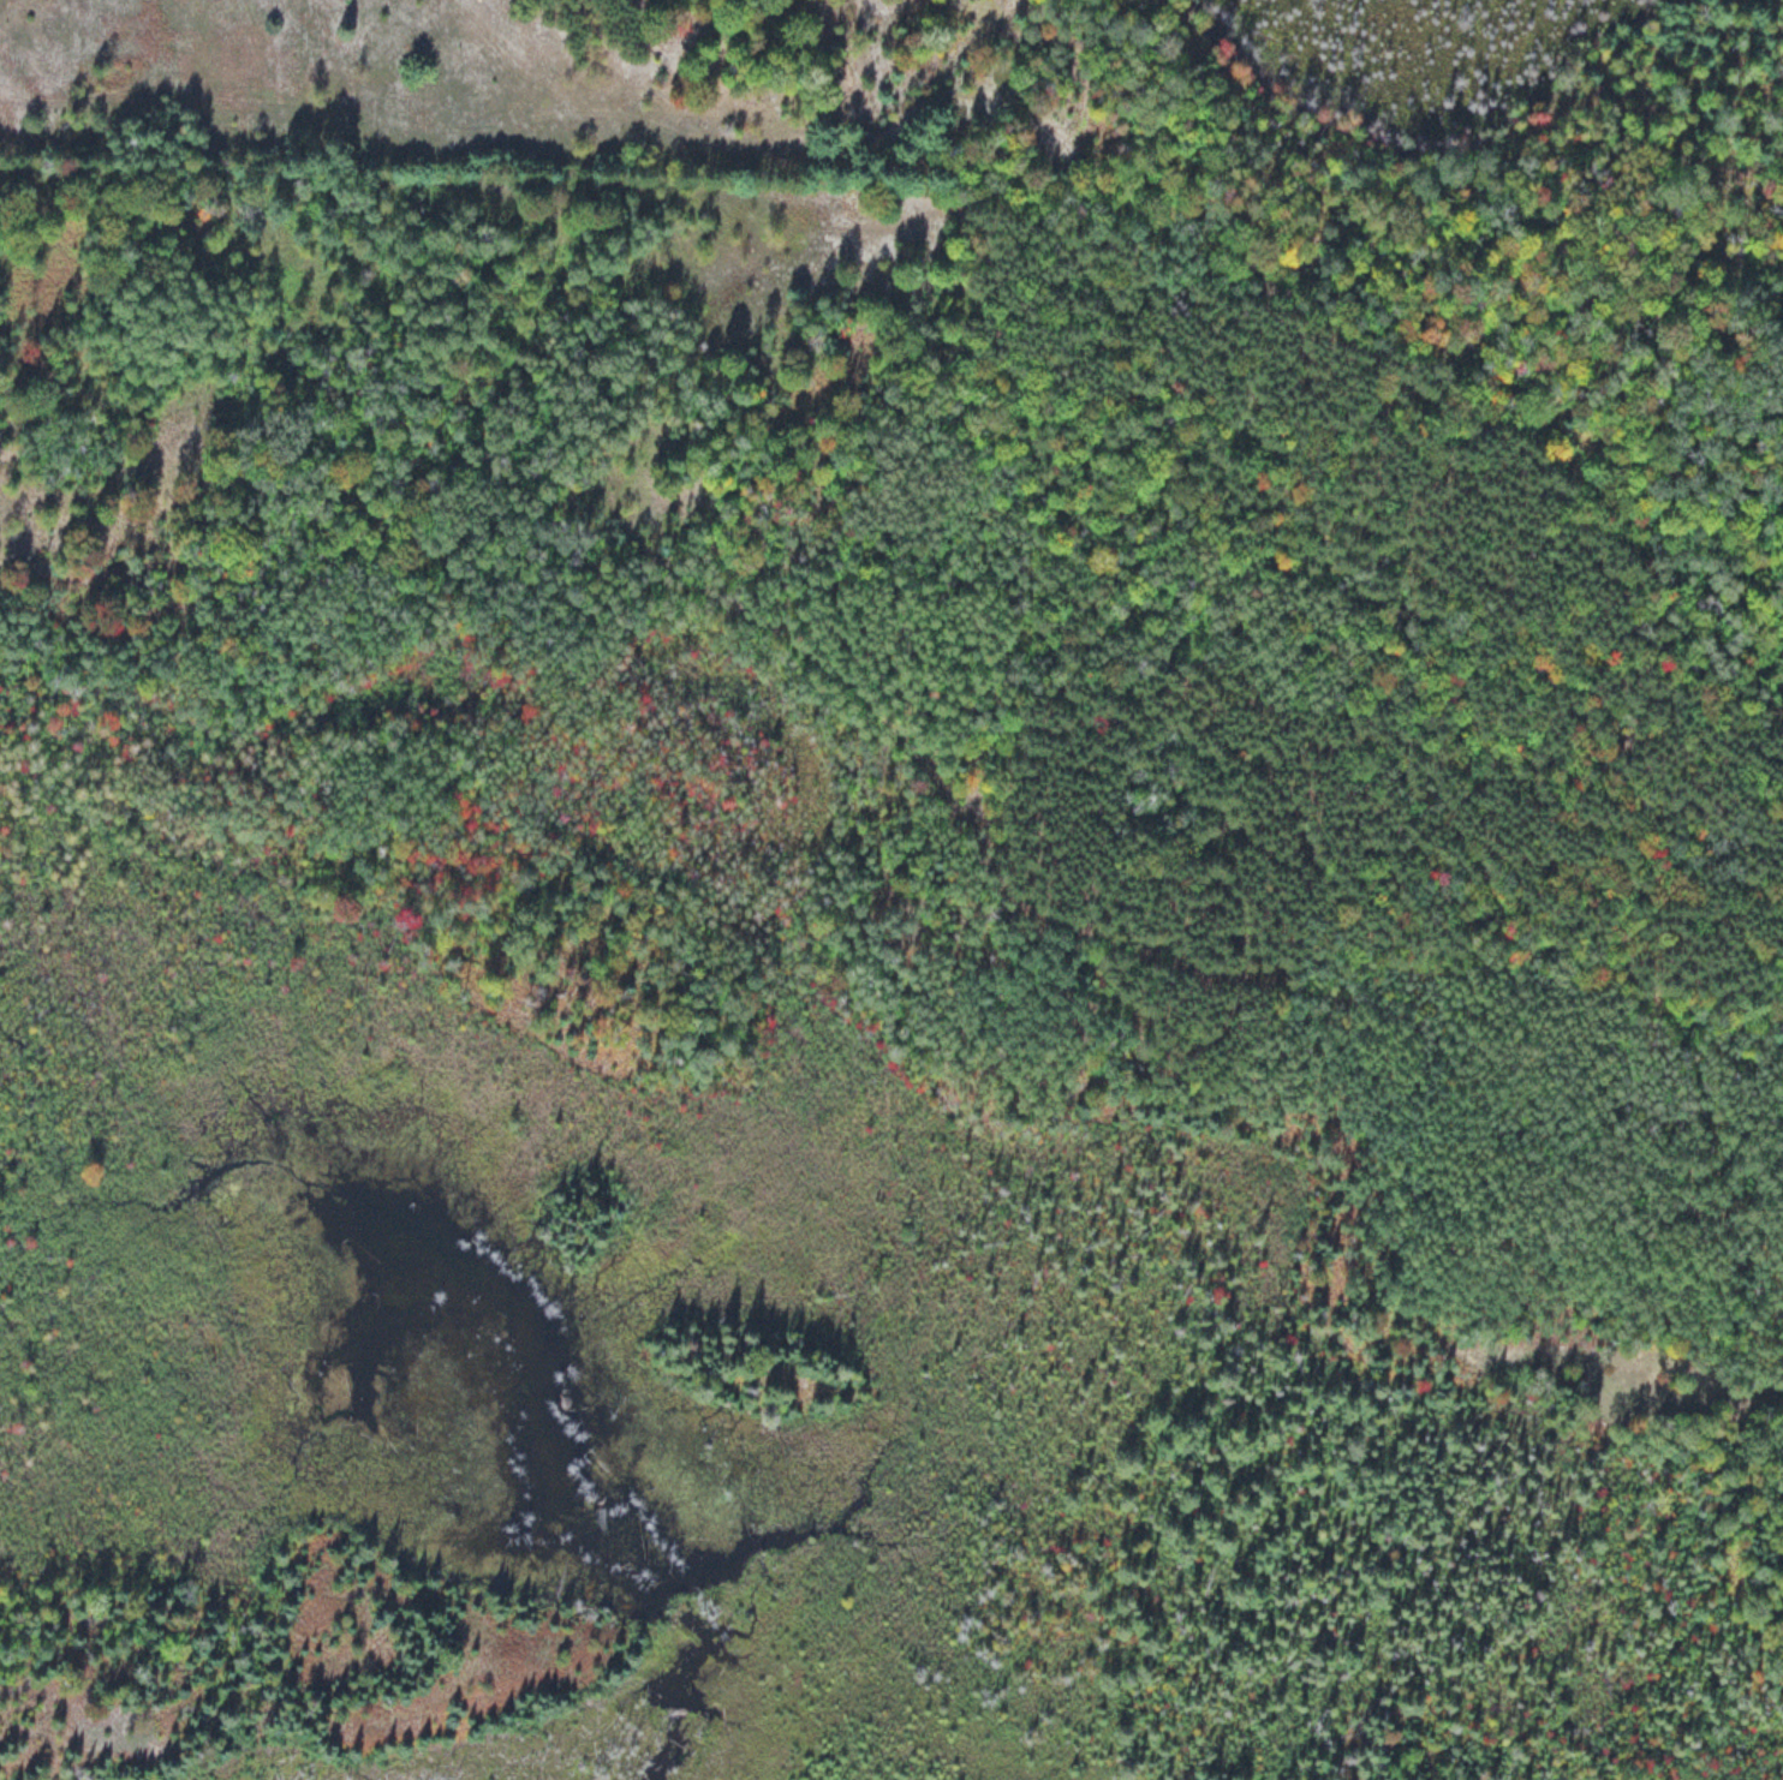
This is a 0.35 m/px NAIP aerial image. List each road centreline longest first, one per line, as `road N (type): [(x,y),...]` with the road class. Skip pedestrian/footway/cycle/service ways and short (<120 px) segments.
road 1 (track): [(1782,1311),(1698,1209),(1663,1127),(1370,996),(1145,951),(1027,908),(887,725),(783,634),(586,497)]

